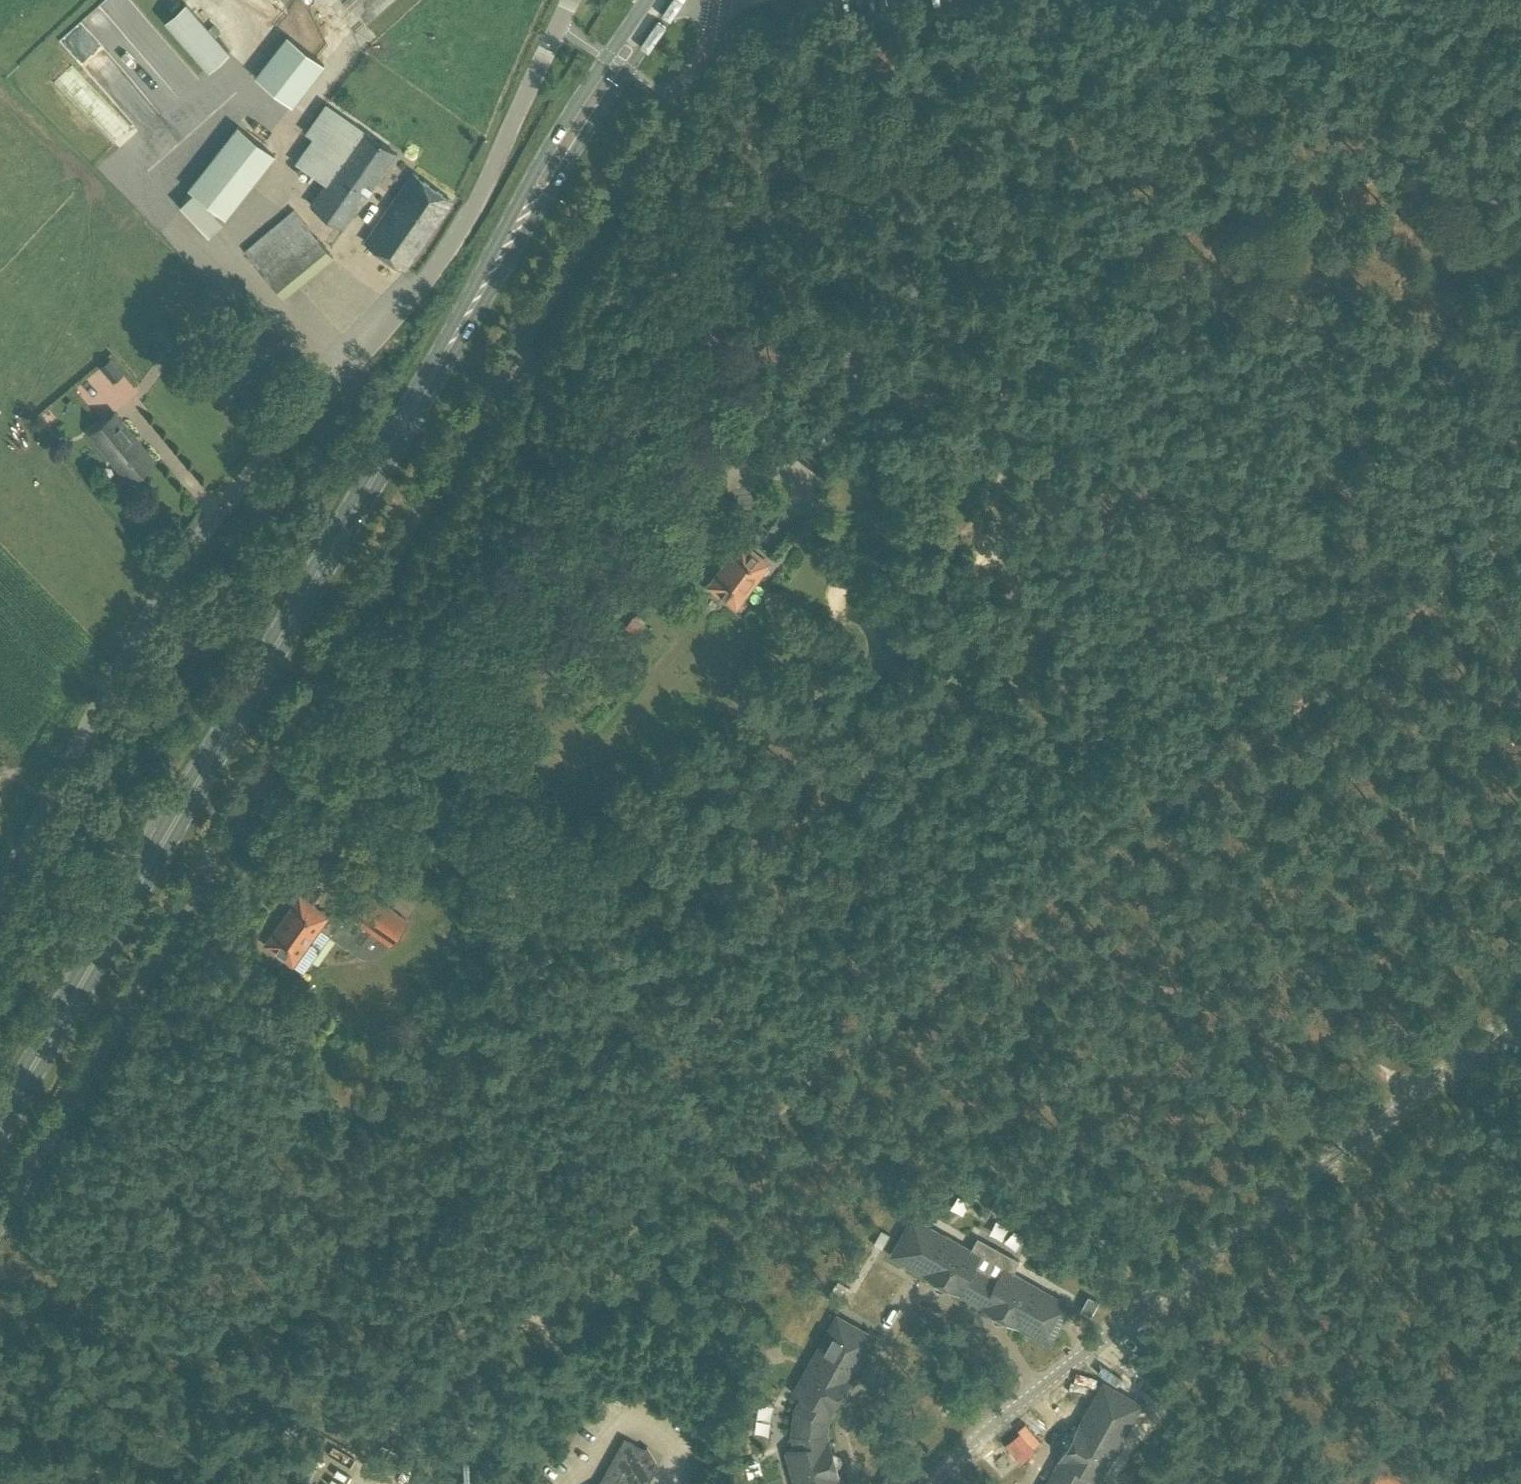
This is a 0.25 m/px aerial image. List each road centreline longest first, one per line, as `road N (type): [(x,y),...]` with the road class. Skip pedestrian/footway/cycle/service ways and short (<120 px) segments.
road 1 (track): [(1520,536),(491,1344),(359,1437),(341,1483)]
road 2 (primary): [(42,1055),(460,325),(661,0)]
road 3 (unclassified): [(0,893),(125,663),(226,501),(443,261),(480,201),(570,0)]
road 4 (unclassified): [(280,743),(703,53),(715,3)]
road 5 (unclassified): [(1520,1011),(979,1436),(936,1483)]
road 6 (track): [(1417,1093),(1343,1045),(1095,972),(986,953)]

